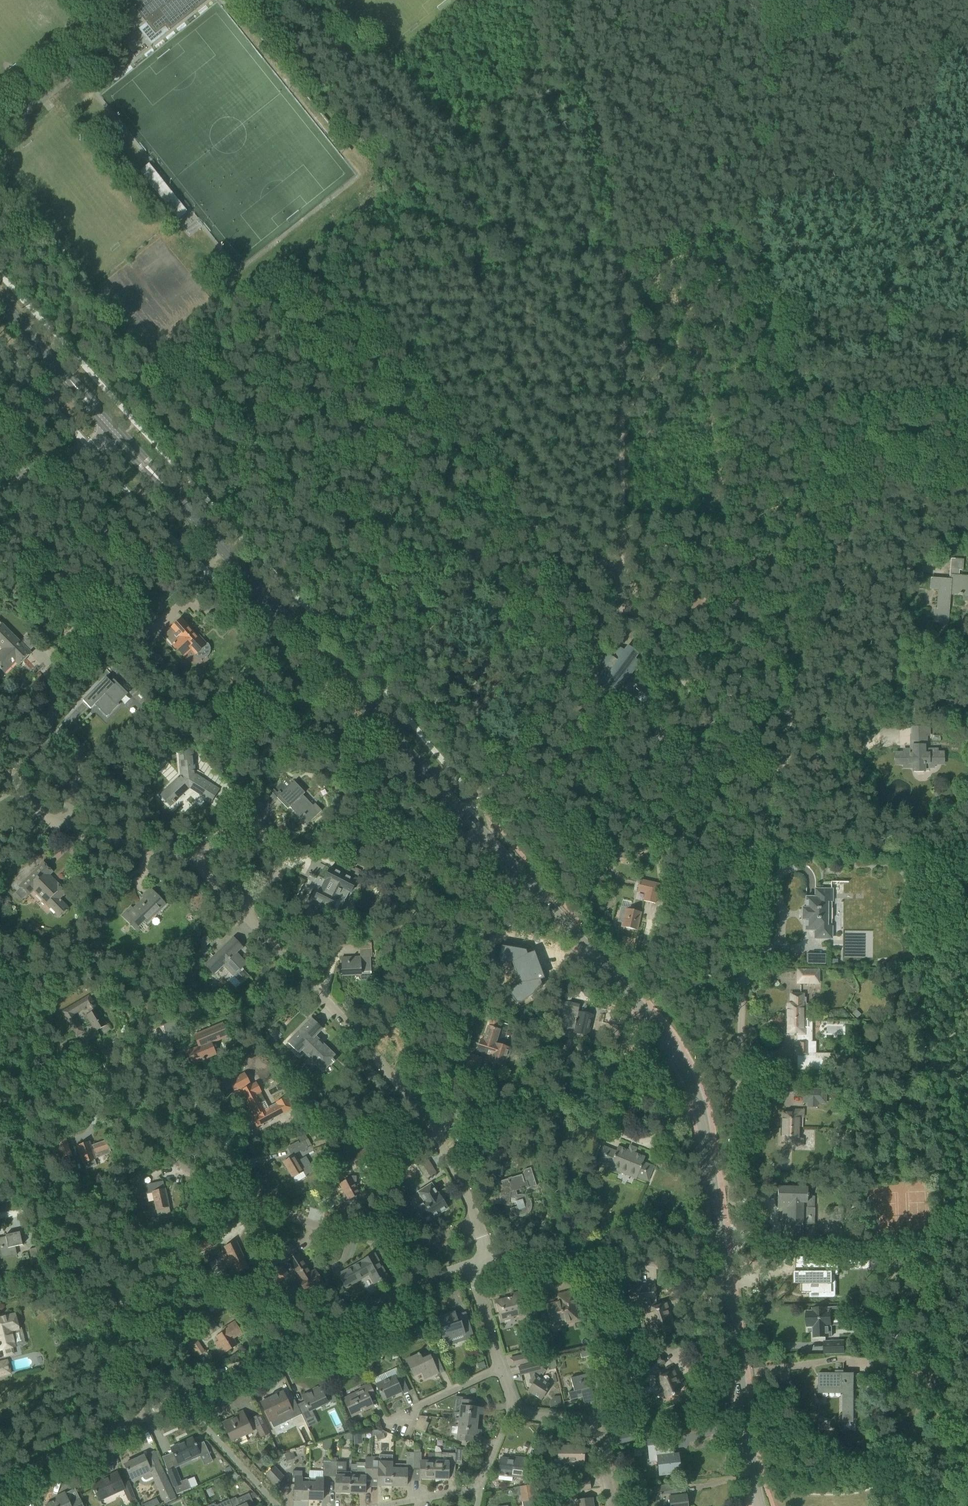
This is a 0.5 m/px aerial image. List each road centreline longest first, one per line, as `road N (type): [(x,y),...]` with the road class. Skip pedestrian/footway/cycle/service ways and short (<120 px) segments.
road 1 (tertiary): [(712,1180),(695,1094),(650,1019),(165,485)]
road 2 (track): [(568,0),(619,237),(617,578),(770,783)]
road 3 (track): [(341,287),(617,578),(520,750),(476,800)]
road 4 (residential): [(0,1479),(470,1264)]
road 5 (track): [(770,783),(808,620),(814,522),(776,314)]
road 6 (residential): [(476,1224),(437,1117),(240,909)]
road 7 (track): [(0,526),(241,786),(245,822)]
road 8 (residential): [(712,1180),(731,1175),(737,1152),(749,874),(762,826)]
road 9 (track): [(0,1096),(172,1397)]
road 10 (tertiary): [(760,1505),(723,1257)]
road 11 (track): [(967,839),(762,826),(770,783)]
road 12 (residential): [(263,1207),(156,1062),(122,1069),(107,1090)]
road 13 (residential): [(486,1261),(723,1257)]
road 14 (residential): [(263,1207),(405,1248),(476,1224)]
road 15 (residential): [(107,1090),(108,1105),(143,1137),(209,1184),(263,1207)]
road 16 (residential): [(62,826),(79,754),(74,742),(54,737),(20,770),(28,800)]
road 17 (residential): [(240,909),(277,866),(277,851),(237,822),(193,860)]
road 18 (residential): [(612,1505),(595,1431),(520,1413),(513,1404)]
road 19 (residential): [(513,1404),(470,1264)]
road 20 (residential): [(193,860),(62,826)]
road 21 (unclassified): [(0,482),(113,437)]
road 22 (tertiary): [(80,392),(0,301)]

